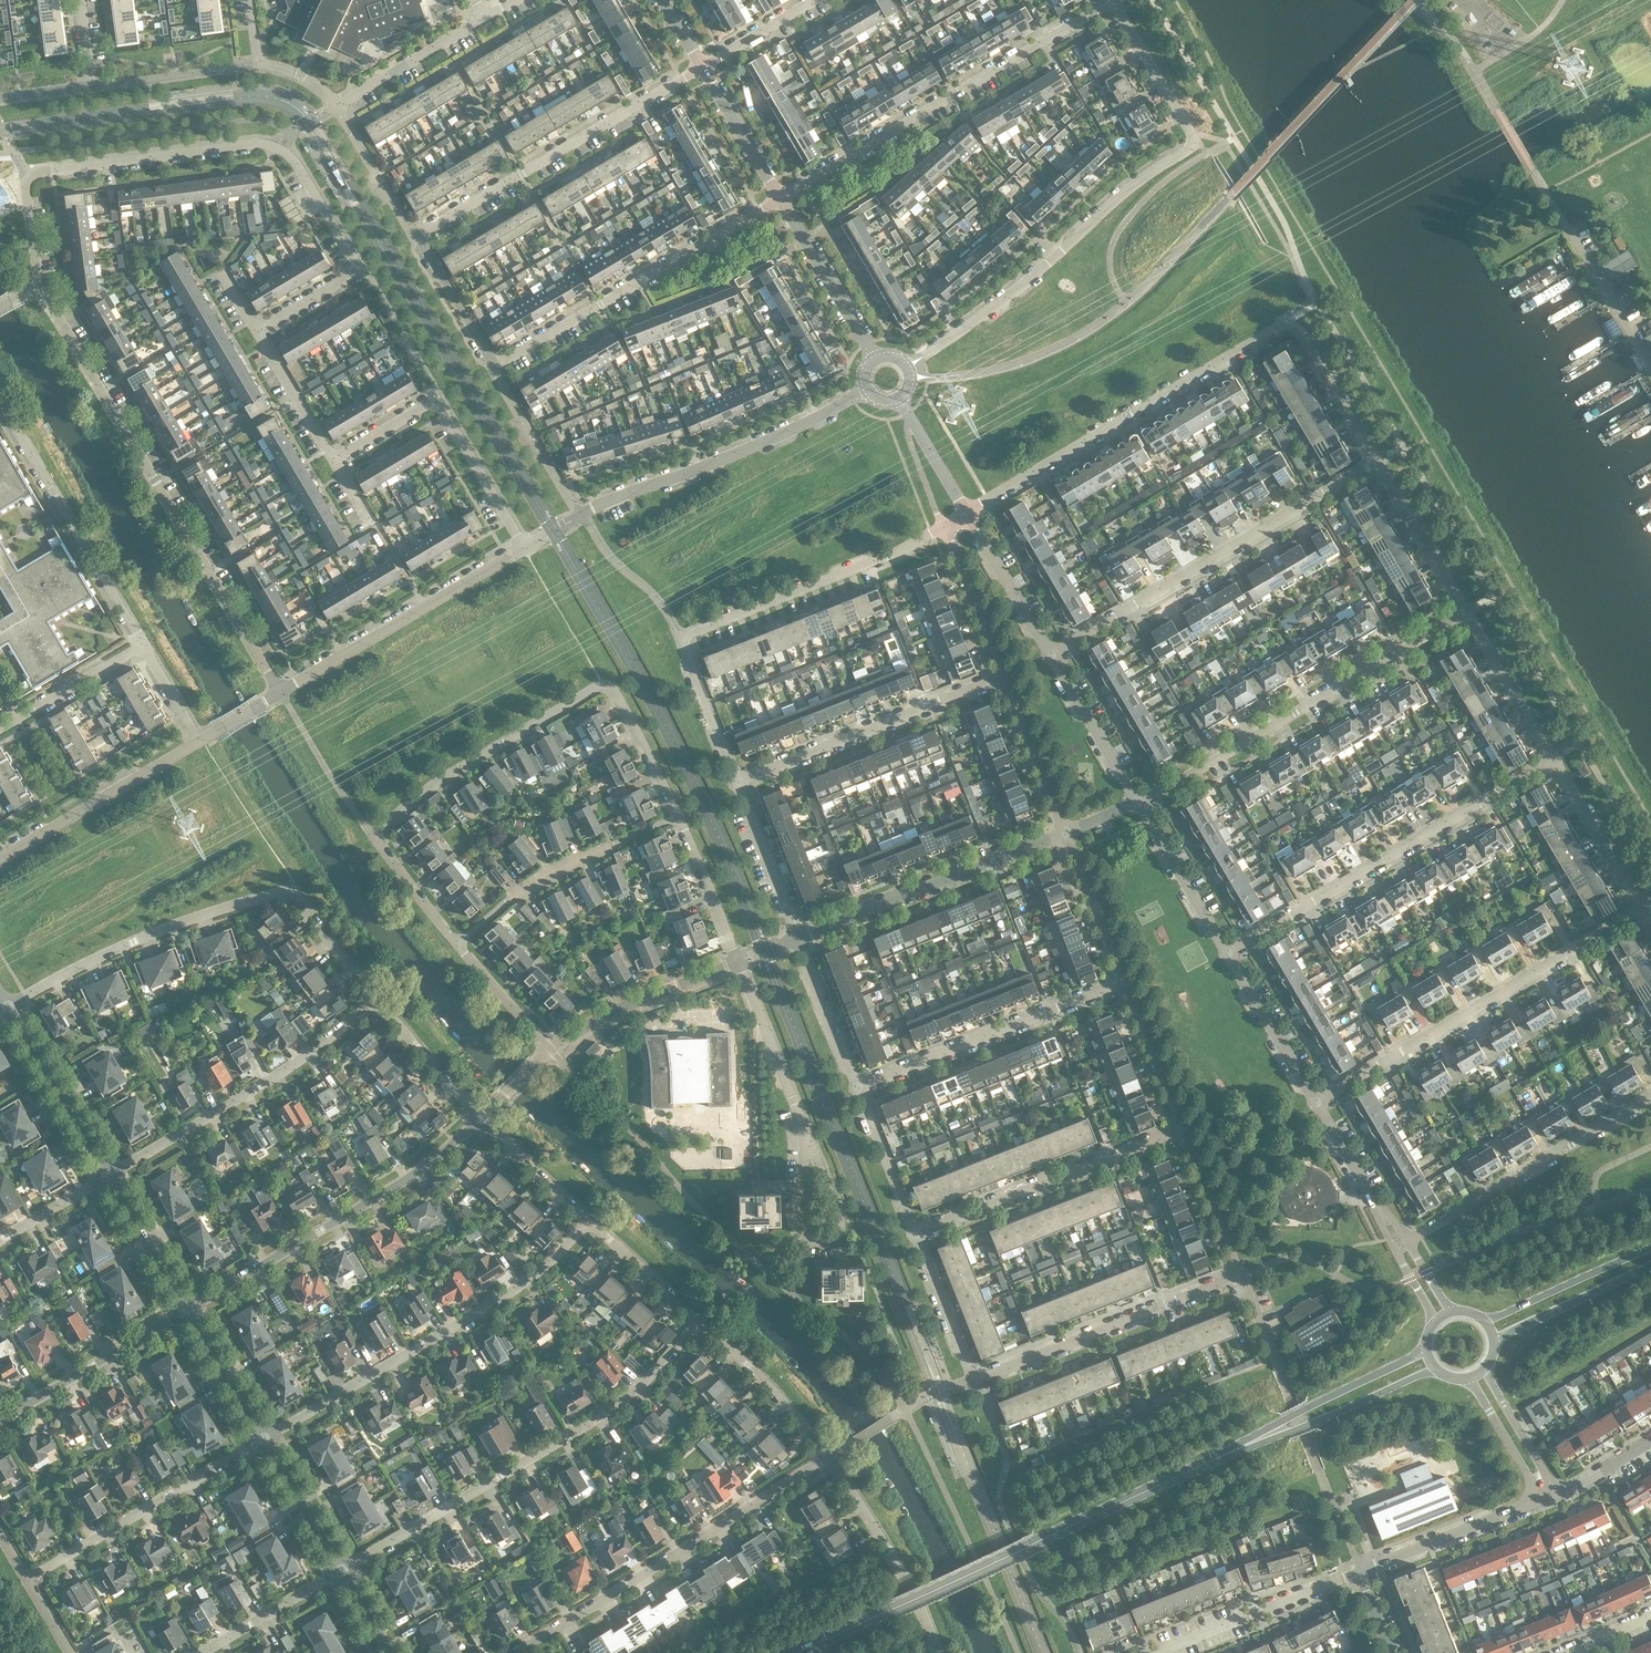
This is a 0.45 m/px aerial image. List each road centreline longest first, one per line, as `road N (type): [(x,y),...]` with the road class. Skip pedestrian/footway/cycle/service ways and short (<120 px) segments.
road 1 (residential): [(39,285),(30,175),(264,144),(296,163),(354,268),(255,332)]
road 2 (residential): [(676,821),(616,695),(607,688),(591,692),(438,785),(380,832),(380,848),(456,943)]
road 3 (residential): [(966,513),(1292,321),(1374,462)]
road 4 (unclassified): [(909,365),(1197,144),(1113,3)]
road 5 (secondary): [(800,1652),(1258,1440)]
road 6 (residential): [(492,367),(419,241),(703,70)]
road 7 (residential): [(281,694),(39,285)]
road 8 (residential): [(7,1010),(130,946),(288,894),(297,894),(378,999)]
road 9 (residential): [(693,1315),(686,1346),(627,1402),(343,1572)]
road 10 (residential): [(737,779),(679,637),(943,526)]
road 11 (residential): [(693,1315),(821,1445),(902,1572),(936,1652)]
road 12 (residential): [(265,1442),(527,1284),(590,1225)]
road 13 (residential): [(782,199),(1113,3)]
road 14 (residential): [(1138,802),(1465,615)]
road 15 (residential): [(1051,654),(1374,462)]
road 16 (residential): [(1227,948),(1552,760)]
road 17 (residential): [(1317,1099),(1640,909)]
road 18 (unclassified): [(528,547),(594,508),(728,458),(865,392)]
road 19 (residential): [(513,1652),(826,1459)]
road 20 (residential): [(481,1121),(399,1188),(188,1312)]
road 21 (residential): [(492,367),(782,199)]
road 22 (residential): [(378,999),(297,1068),(109,1181)]
road 23 (residential): [(794,934),(1064,832)]
road 24 (unclassified): [(281,694),(528,547)]
road 25 (residential): [(737,779),(1003,676)]
road 26 (residential): [(146,648),(0,404)]
road 27 (residential): [(334,465),(434,407),(528,547)]
road 28 (residential): [(858,1092),(1126,998)]
road 29 (residential): [(974,1378),(1239,1276)]
road 30 (residential): [(912,1225),(1178,1129)]
road 31 (residential): [(1409,1240),(1650,1096)]
road 32 (residential): [(27,1580),(265,1442)]
road 33 (residential): [(456,943),(552,867),(676,821)]
road 34 (unclassified): [(0,860),(199,741)]
road 35 (residential): [(1151,1652),(1361,1569)]
road 36 (residential): [(188,1312),(0,1425)]
road 37 (residential): [(553,1052),(606,1017),(736,964)]
road 38 (unclassified): [(7,1010),(109,1181)]
road 39 (residential): [(1361,1569),(1541,1499)]
road 40 (secondary): [(1258,1440),(1435,1368)]
road 41 (secondary): [(1426,1349),(1258,1440)]
road 42 (residential): [(802,1141),(736,964)]
road 43 (tertiary): [(782,199),(875,356)]
road 44 (secondary): [(1650,1251),(1482,1319)]
road 45 (residential): [(1374,462),(1465,615)]
road 46 (residential): [(1126,998),(1064,832)]
road 47 (tertiary): [(1317,1099),(1227,948)]
road 48 (secondary): [(1492,1337),(1650,1261)]
road 49 (residential): [(258,63),(86,88)]
road 50 (residential): [(1552,760),(1640,909)]
road 51 (tertiary): [(1138,802),(1051,654)]
road 52 (tertiary): [(1227,948),(1138,802)]
road 53 (residential): [(339,104),(484,15)]
road 54 (residential): [(1465,615),(1552,760)]
road 55 (residential): [(0,733),(146,648)]
road 56 (residential): [(1064,832),(1003,676)]
road 57 (residential): [(1565,229),(1650,371)]
road 58 (residential): [(794,934),(737,779)]
road 59 (residential): [(974,1378),(912,1225)]
road 60 (tertiary): [(1051,654),(966,513)]
road 61 (residential): [(858,1092),(797,941)]
road 62 (residential): [(1003,676),(943,526)]
road 63 (residential): [(343,1572),(204,1652)]
road 64 (residential): [(378,999),(481,1121)]
road 65 (residential): [(1239,1276),(1178,1129)]
road 66 (residential): [(736,964),(676,821)]
road 67 (residential): [(334,465),(255,332)]
road 68 (unclassified): [(109,1181),(188,1312)]
road 69 (unclassified): [(265,1442),(343,1572)]
road 70 (tertiary): [(703,70),(782,199)]
road 71 (unclassified): [(188,1312),(265,1442)]
road 72 (residential): [(481,1121),(590,1225)]
road 73 (residential): [(456,943),(553,1052)]
road 74 (unclassified): [(1557,1491),(1486,1365)]
road 75 (residential): [(912,1225),(858,1092)]
road 76 (unclassified): [(1468,1377),(1541,1499)]
road 77 (residential): [(1178,1129),(1126,998)]
road 78 (residential): [(590,1225),(693,1315)]
road 79 (residential): [(703,70),(819,0)]
road 80 (tertiary): [(966,513),(900,400)]
road 81 (tertiary): [(1381,1213),(1317,1099)]
road 82 (residential): [(835,1220),(826,1232),(802,1229),(802,1141)]
road 83 (residential): [(109,1181),(0,1244)]

